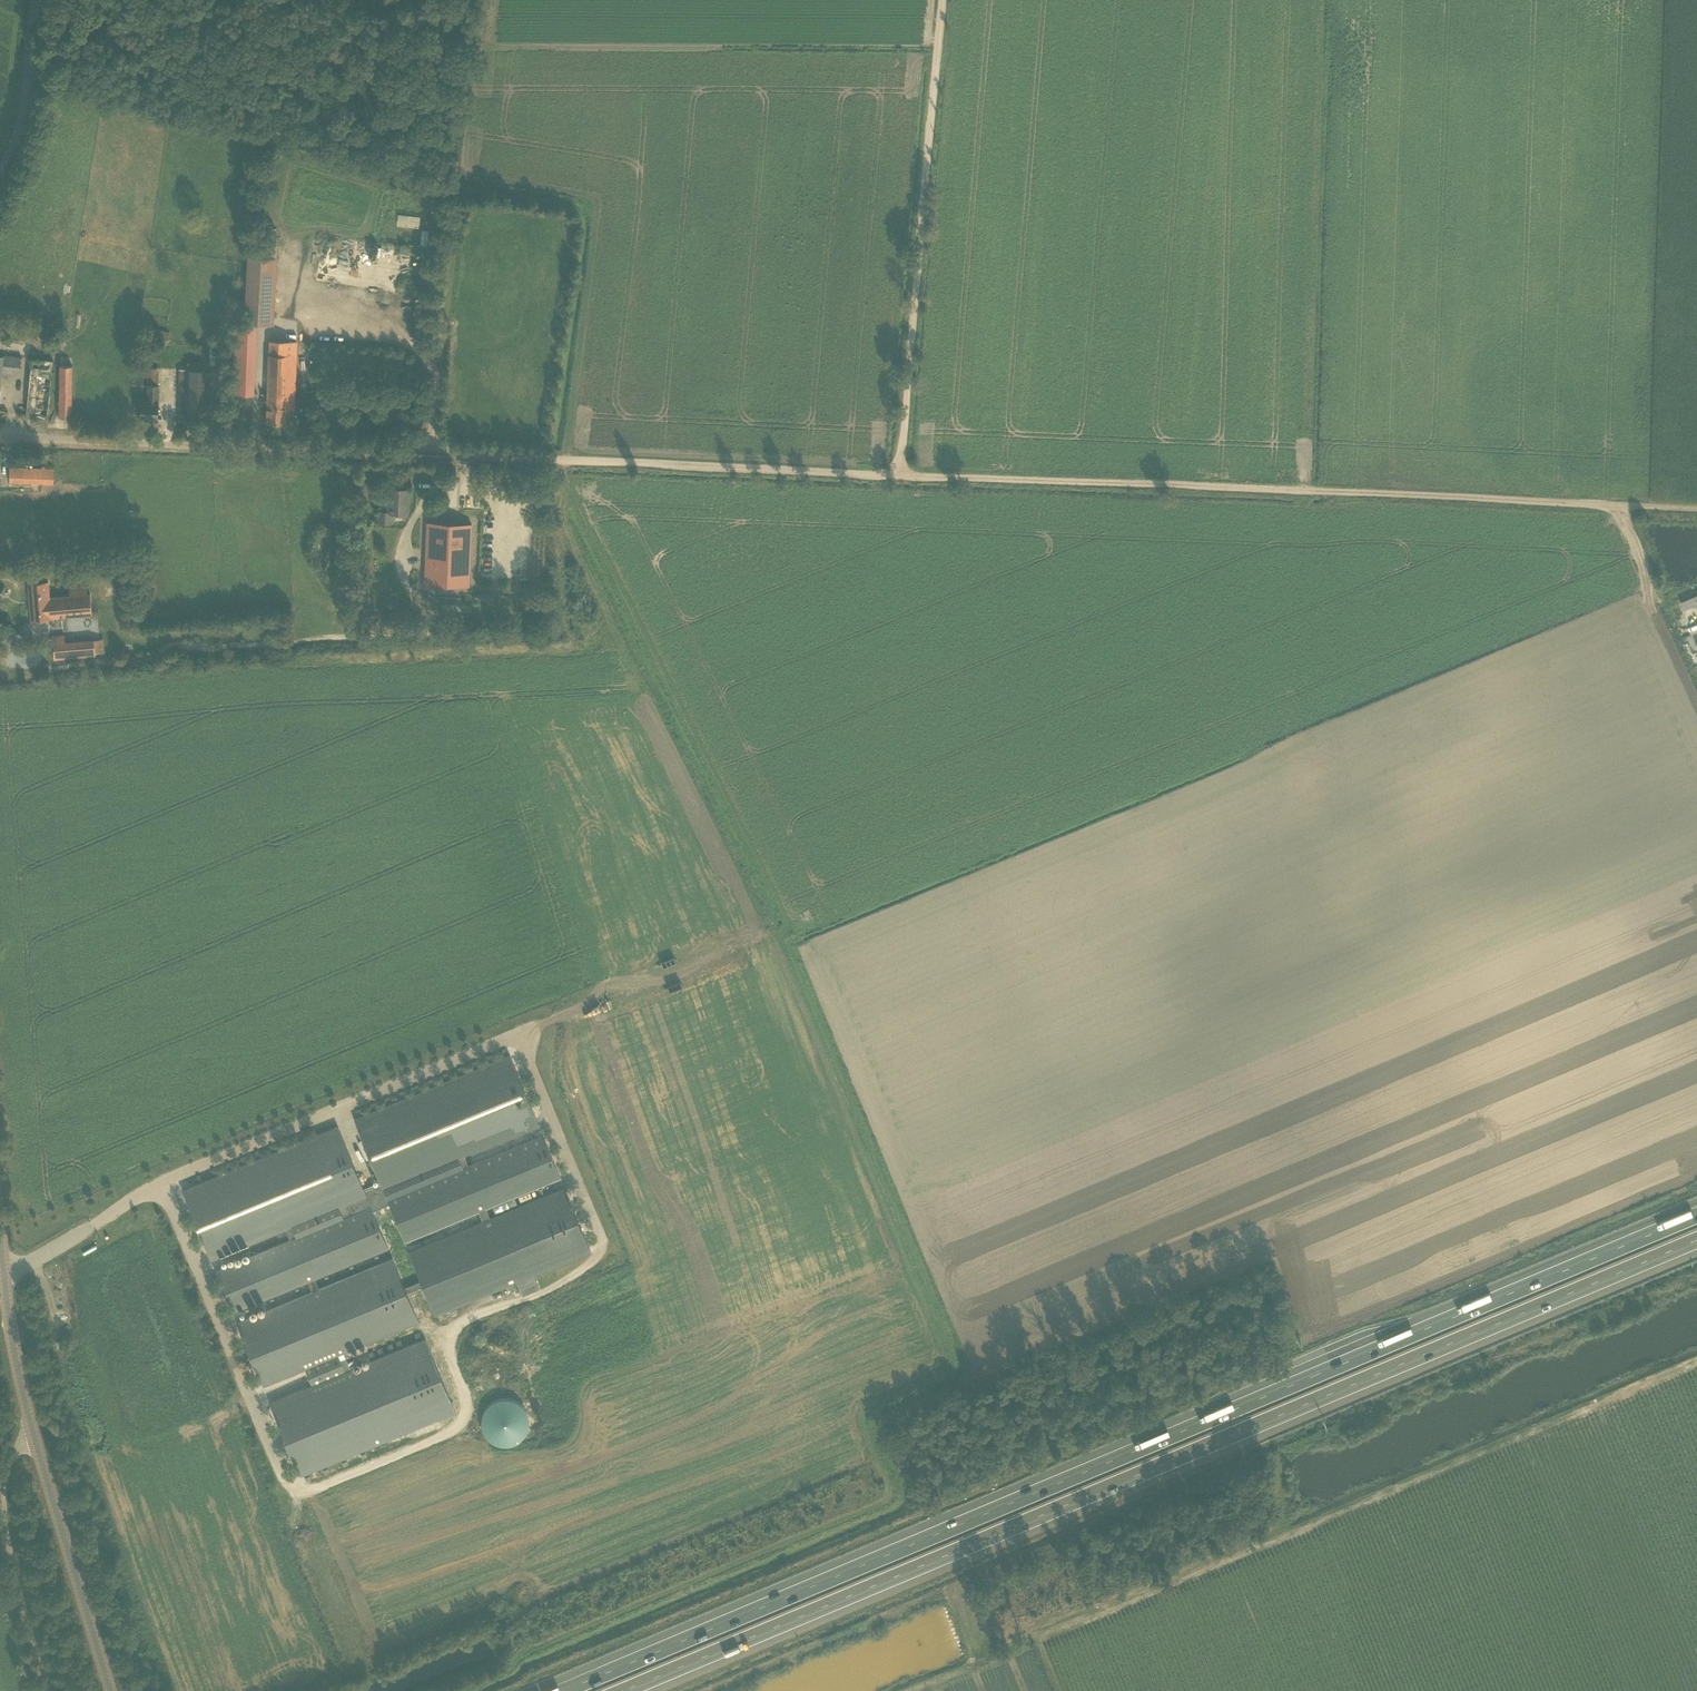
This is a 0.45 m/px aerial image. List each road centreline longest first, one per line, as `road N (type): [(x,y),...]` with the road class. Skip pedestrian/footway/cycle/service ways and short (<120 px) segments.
road 1 (motorway): [(1696,1214),(564,1690)]
road 2 (motorway): [(623,1690),(1696,1239)]
road 3 (track): [(944,0),(902,473),(364,453)]
road 4 (track): [(902,473),(1696,509)]
road 5 (track): [(1696,1362),(1038,1639),(1059,1690)]
road 6 (tertiary): [(111,1690),(17,1370),(0,1240)]
road 7 (unclassified): [(364,453),(0,436)]
road 8 (track): [(0,209),(41,132),(56,0)]
road 9 (track): [(1038,1639),(914,1690)]

